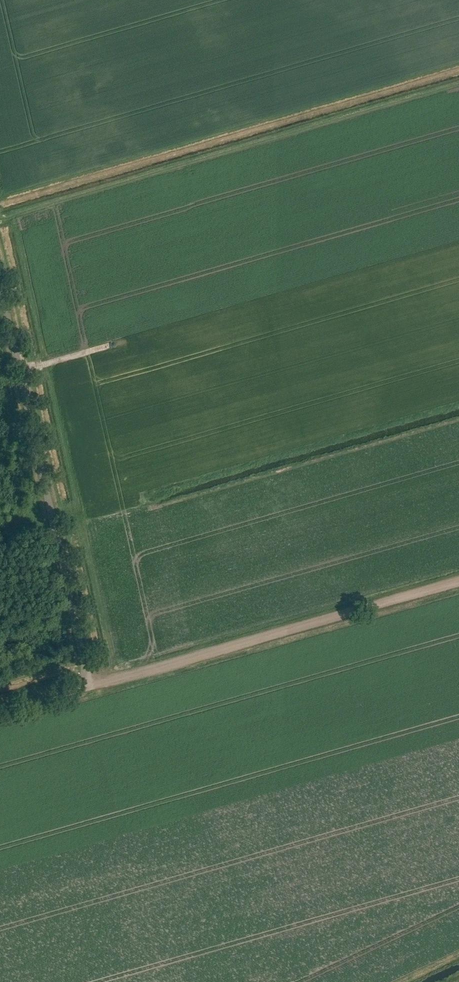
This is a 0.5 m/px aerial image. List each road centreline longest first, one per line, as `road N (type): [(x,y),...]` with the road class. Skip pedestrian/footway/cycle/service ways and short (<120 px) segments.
road 1 (unclassified): [(0,712),(80,689),(87,676),(0,283)]
road 2 (track): [(86,684),(458,582)]

